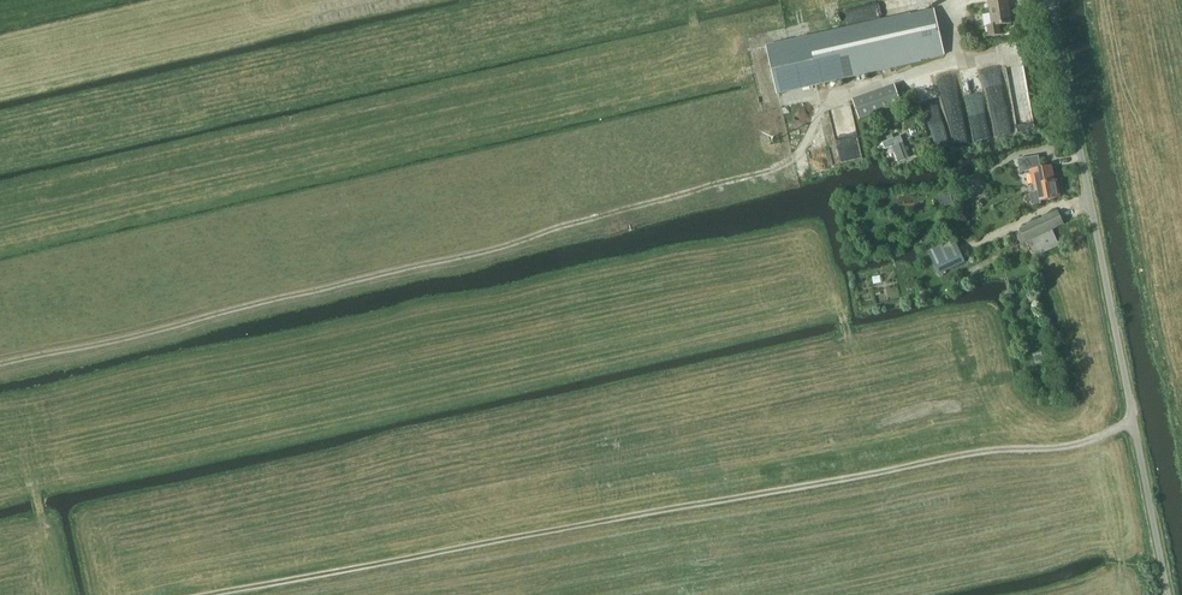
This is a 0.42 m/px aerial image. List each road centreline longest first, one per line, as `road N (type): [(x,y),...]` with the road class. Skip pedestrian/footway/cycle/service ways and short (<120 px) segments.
road 1 (track): [(207,594),(1005,448),(1074,445),(1134,421)]
road 2 (track): [(0,366),(483,252),(775,169),(798,155),(832,100)]
road 3 (unclassified): [(1169,594),(1053,0)]

